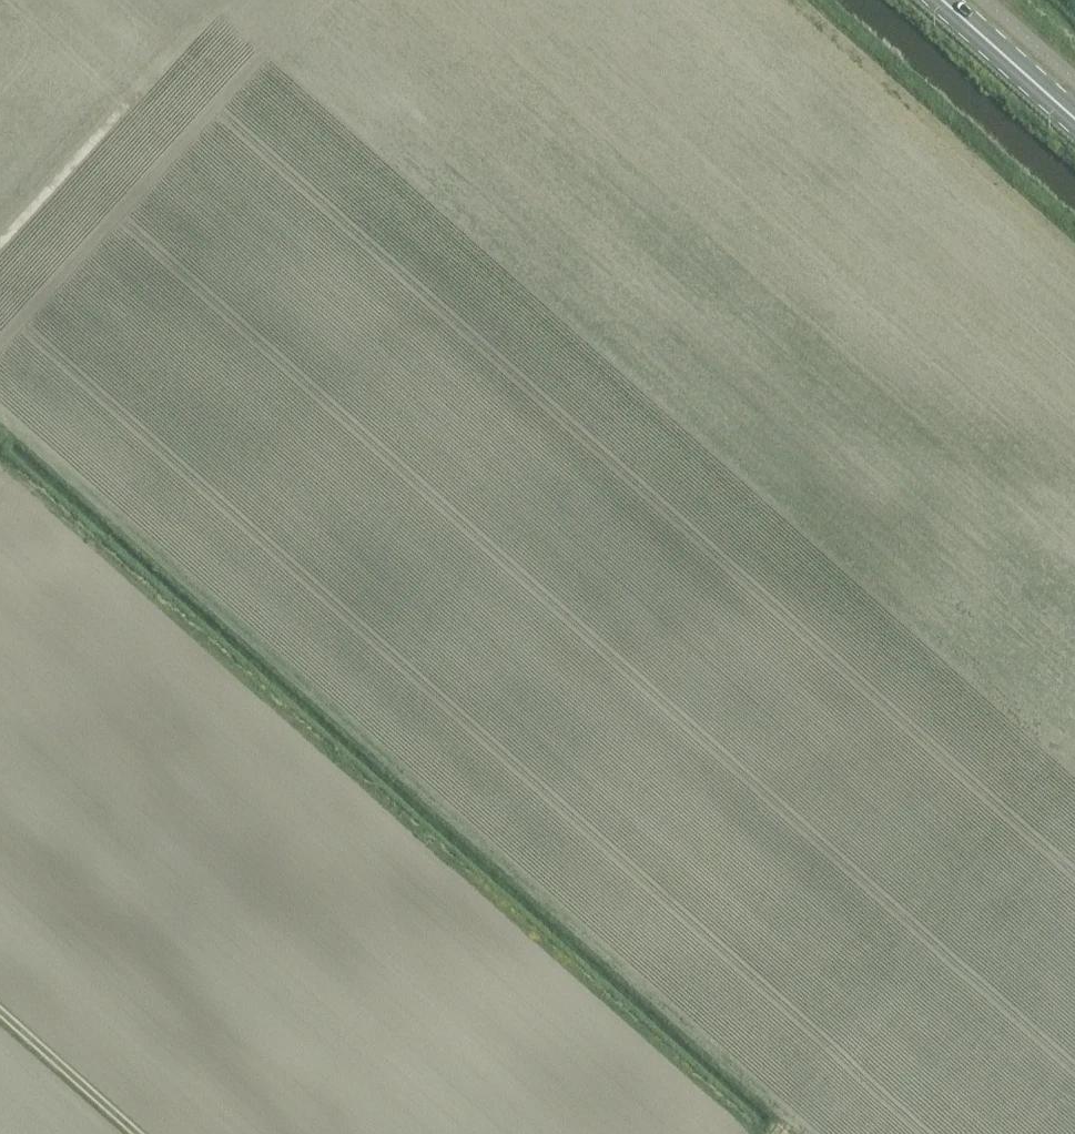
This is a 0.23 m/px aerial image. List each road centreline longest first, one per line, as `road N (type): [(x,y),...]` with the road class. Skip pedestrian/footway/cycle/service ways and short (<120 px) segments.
road 1 (secondary): [(1074,119),(941,0)]
road 2 (track): [(133,1133),(0,1016)]

